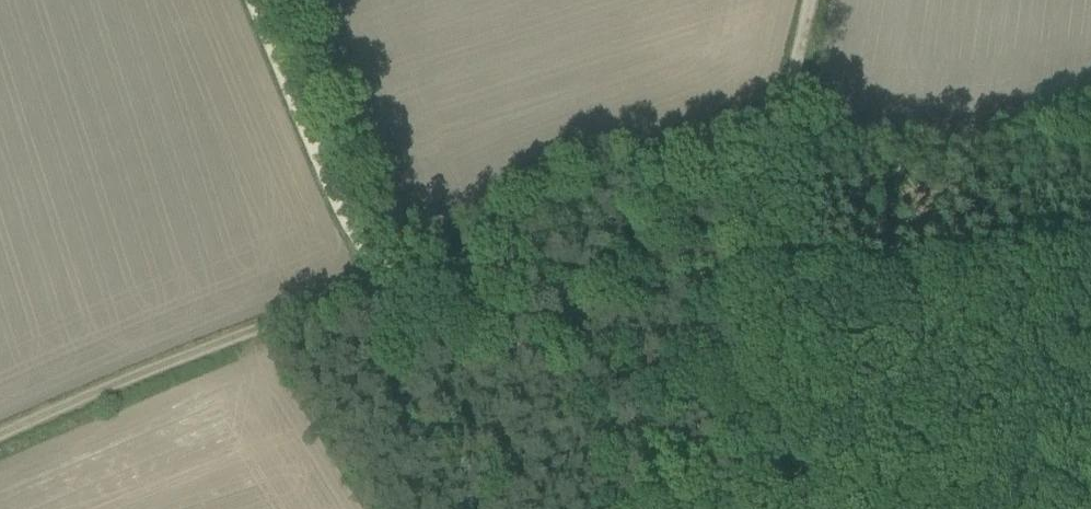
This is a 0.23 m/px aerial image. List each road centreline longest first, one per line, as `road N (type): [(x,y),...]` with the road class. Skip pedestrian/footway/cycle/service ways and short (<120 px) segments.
road 1 (track): [(372,283),(728,135),(778,149)]
road 2 (track): [(372,283),(0,442)]
road 3 (track): [(660,508),(580,429),(372,283)]
road 4 (track): [(747,508),(748,301),(757,218),(778,149)]
road 5 (track): [(778,149),(930,155),(1090,143)]
road 6 (track): [(251,0),(372,283)]
road 7 (track): [(778,149),(812,0)]

